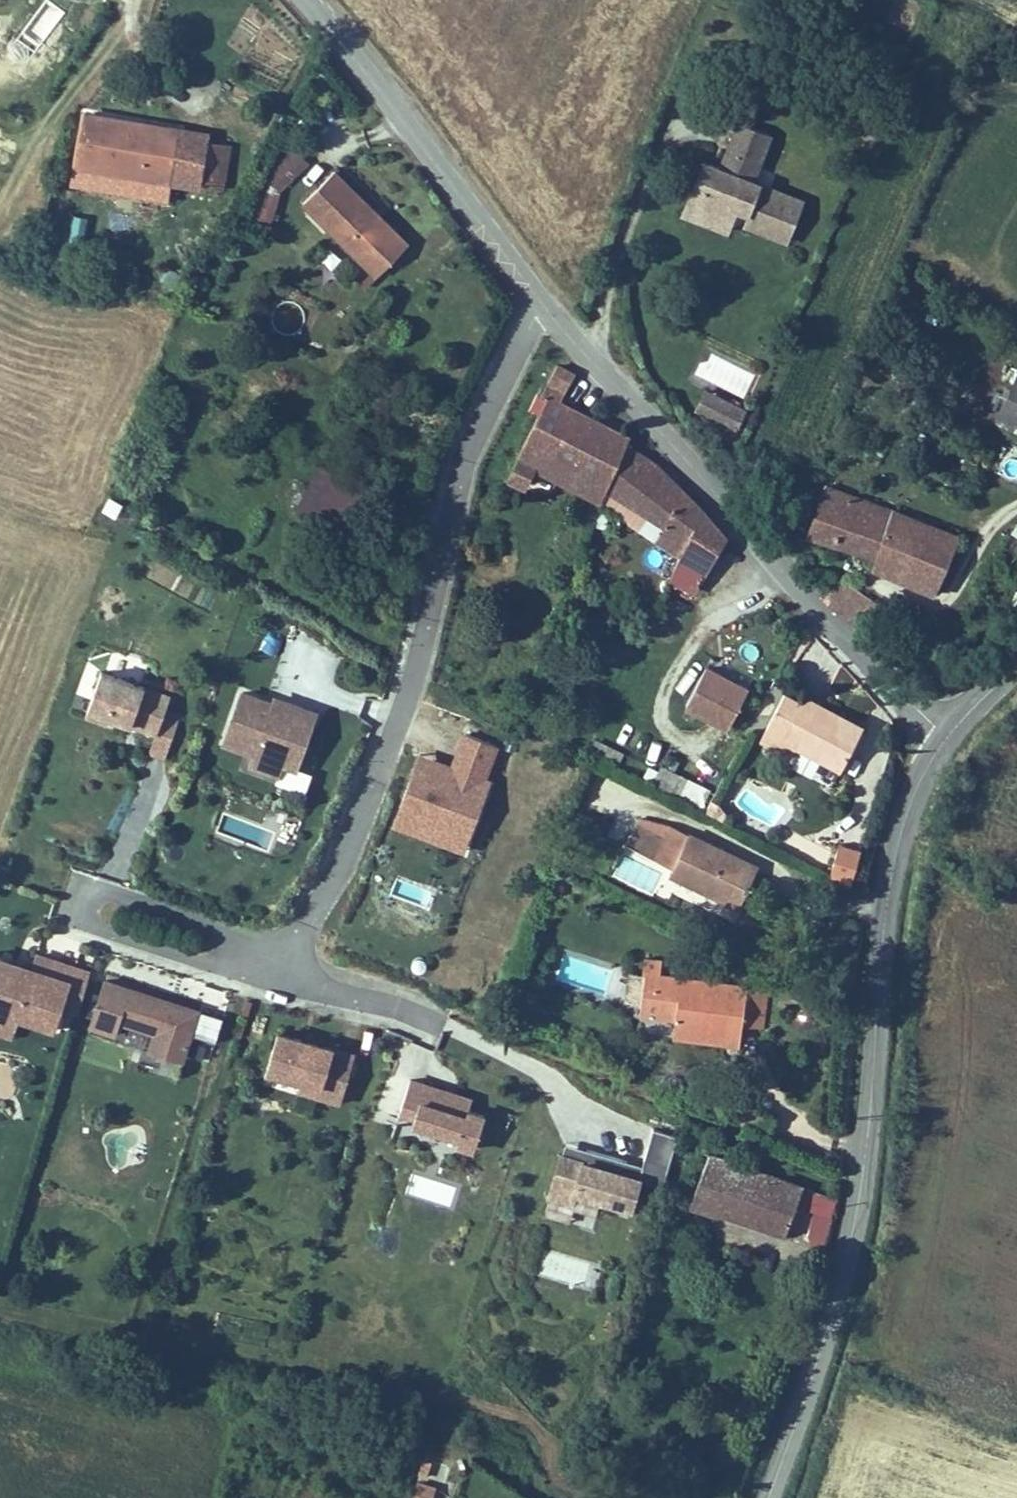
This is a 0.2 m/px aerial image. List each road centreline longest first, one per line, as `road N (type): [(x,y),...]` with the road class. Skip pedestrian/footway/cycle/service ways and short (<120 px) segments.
road 1 (tertiary): [(948,737),(925,772),(902,856),(870,1154),(848,1274),(770,1497)]
road 2 (residential): [(546,311),(466,456),(421,662),(349,851),(288,949)]
road 3 (tertiary): [(546,311),(824,620),(948,737)]
road 4 (residential): [(270,975),(91,924),(88,900),(113,892),(288,949)]
road 5 (tertiary): [(309,0),(546,311)]
road 6 (residential): [(270,975),(387,1004),(442,1027)]

